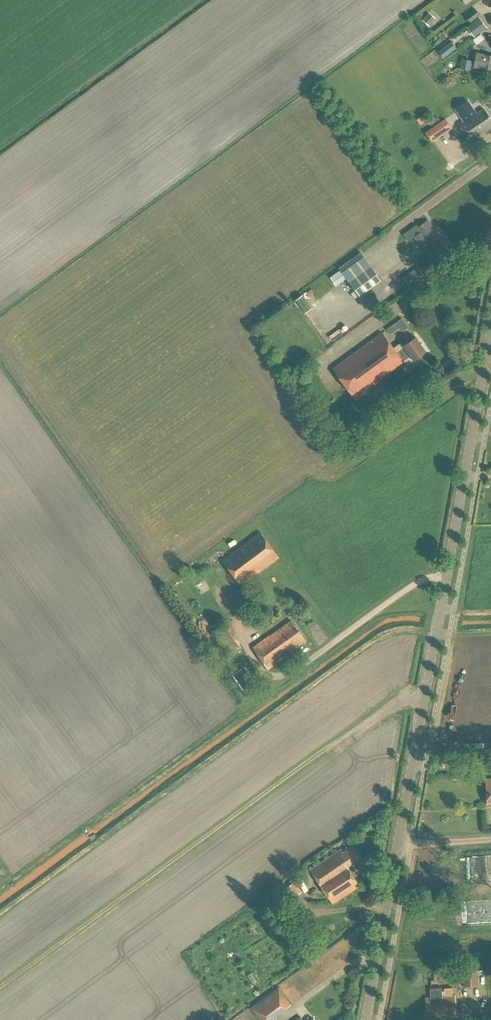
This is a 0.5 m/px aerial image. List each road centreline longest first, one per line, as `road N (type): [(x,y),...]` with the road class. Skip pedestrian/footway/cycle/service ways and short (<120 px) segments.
road 1 (secondary): [(366,1019),(490,332)]
road 2 (track): [(446,576),(427,576),(283,676)]

